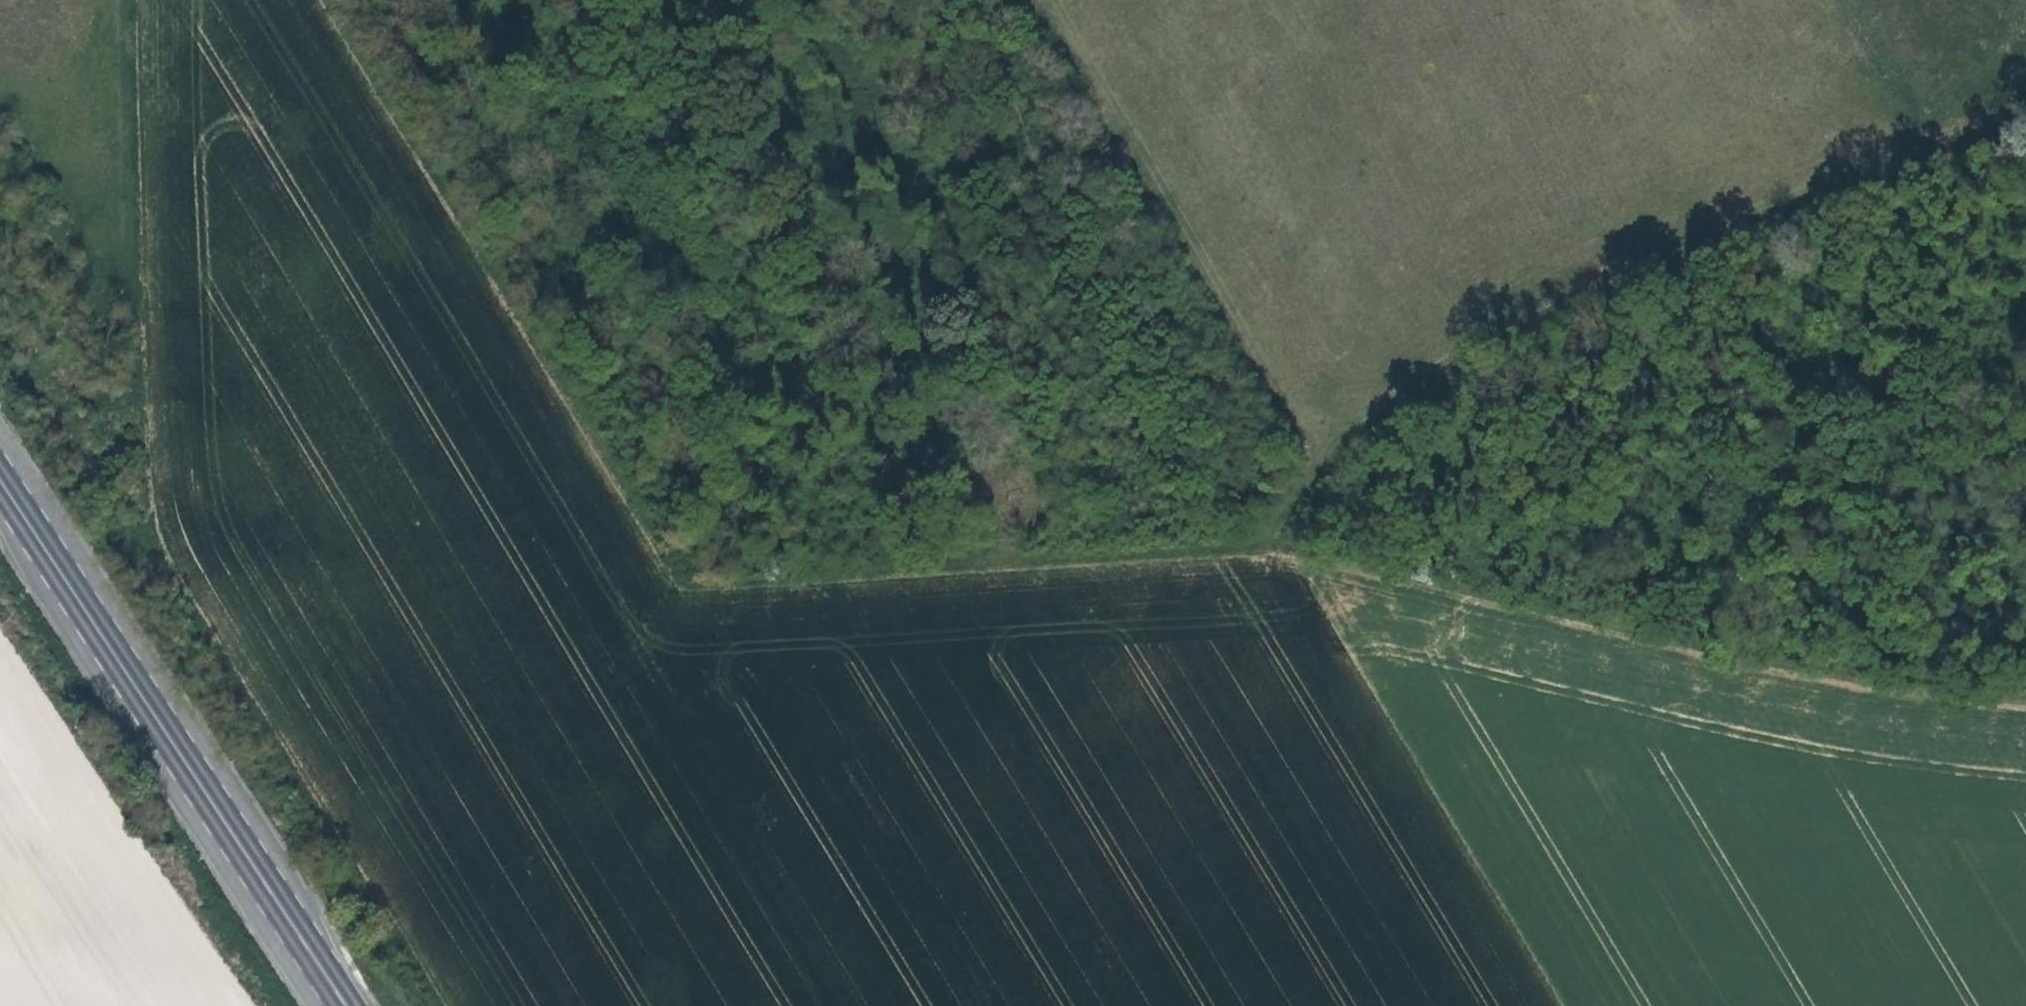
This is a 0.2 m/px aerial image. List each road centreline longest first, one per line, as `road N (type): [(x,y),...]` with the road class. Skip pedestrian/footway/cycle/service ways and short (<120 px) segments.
road 1 (primary): [(346,1005),(0,480)]

